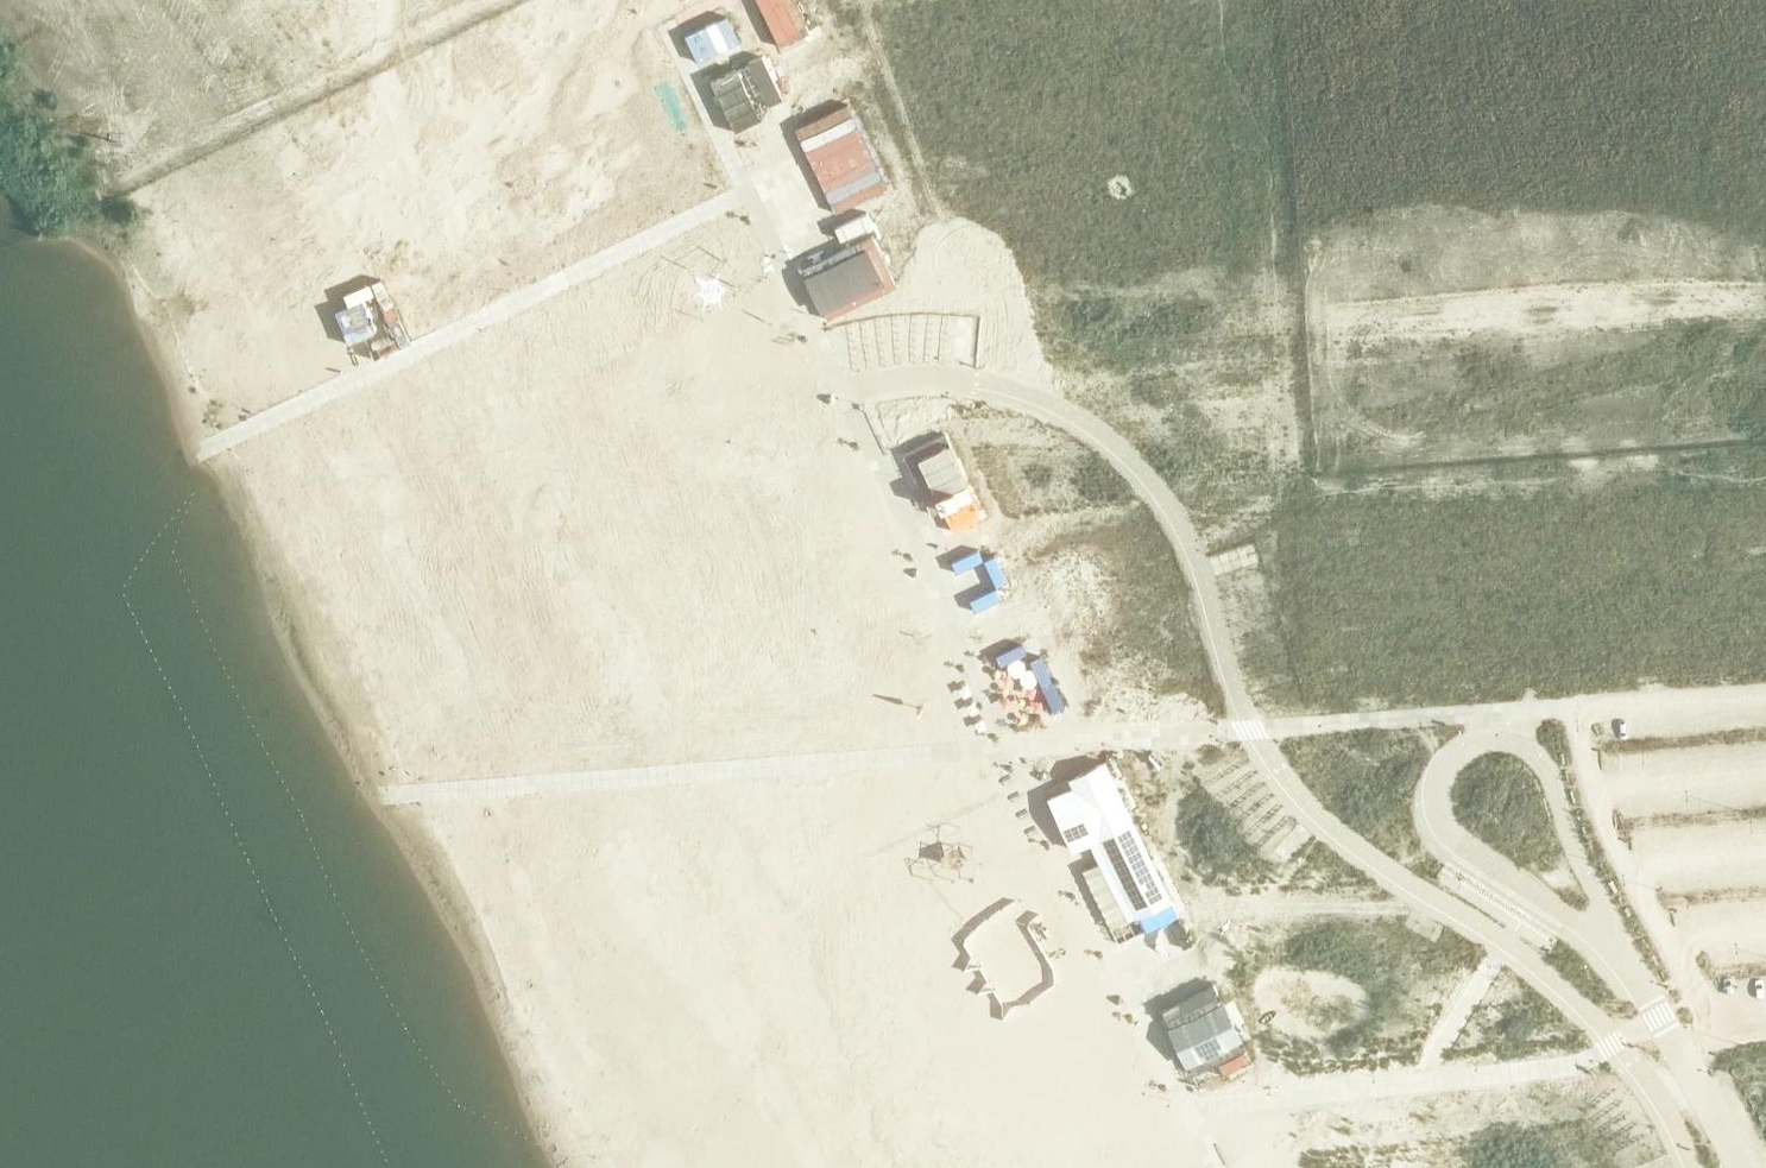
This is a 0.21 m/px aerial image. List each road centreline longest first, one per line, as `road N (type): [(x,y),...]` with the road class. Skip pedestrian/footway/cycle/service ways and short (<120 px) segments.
road 1 (unclassified): [(1547,766),(1512,739),(1469,742),(1438,772),(1435,816),(1452,839),(1571,917),(1603,927)]
road 2 (unclassified): [(1741,1167),(1603,927)]
road 3 (unclassified): [(1603,927),(1600,898),(1570,841),(1547,766)]

